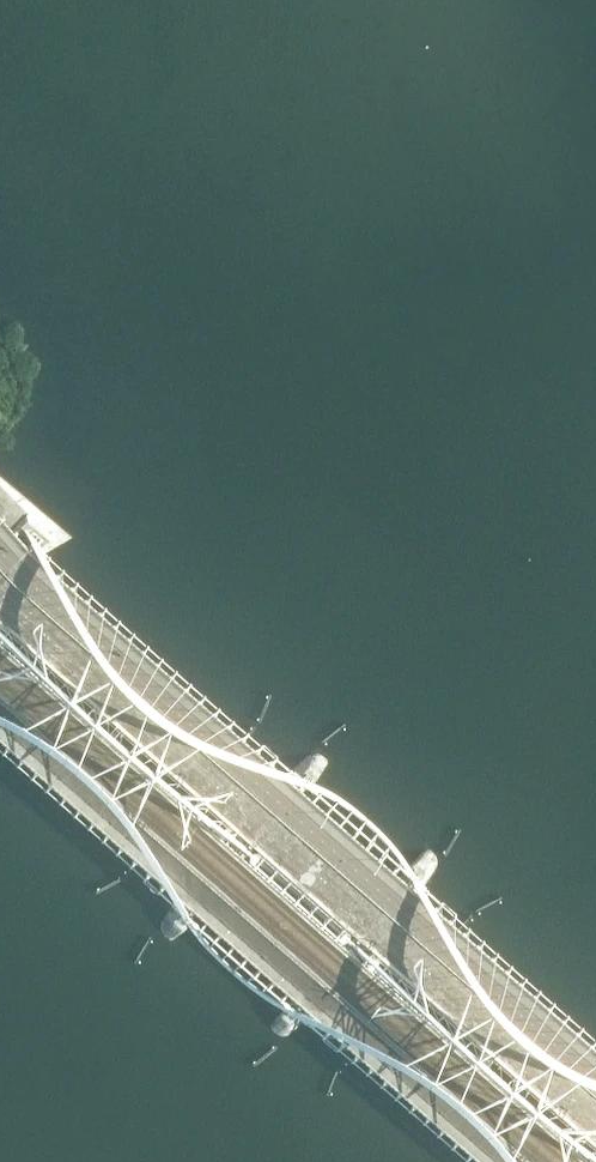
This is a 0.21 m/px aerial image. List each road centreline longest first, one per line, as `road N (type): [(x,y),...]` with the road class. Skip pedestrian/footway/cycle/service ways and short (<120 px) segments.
road 1 (secondary): [(595,1122),(0,596)]

